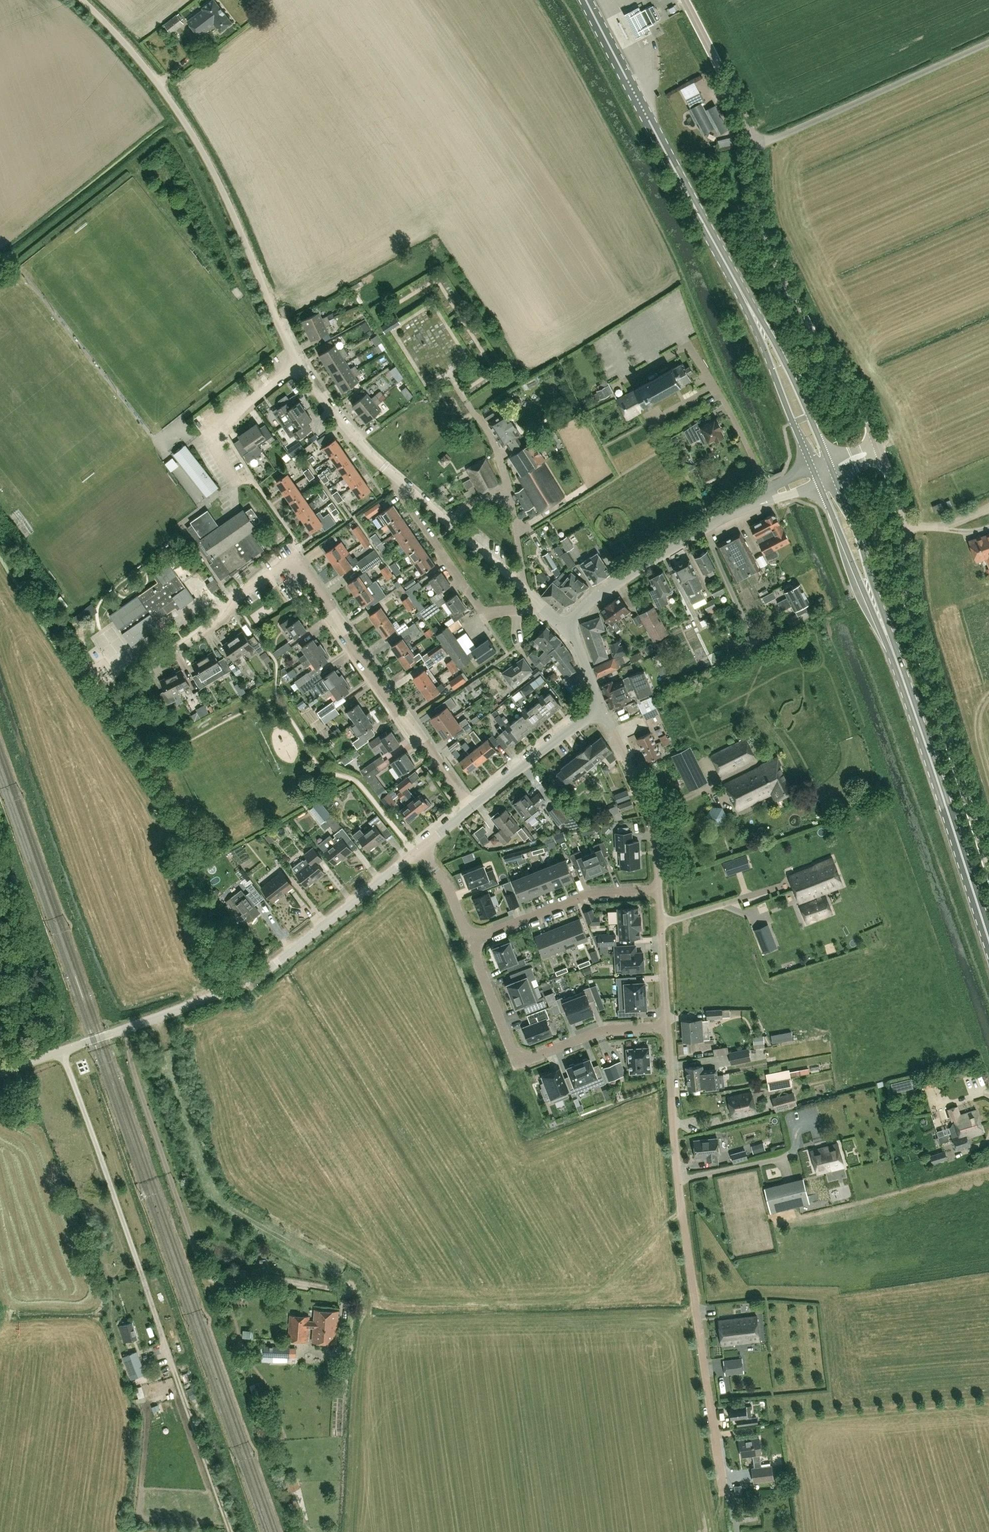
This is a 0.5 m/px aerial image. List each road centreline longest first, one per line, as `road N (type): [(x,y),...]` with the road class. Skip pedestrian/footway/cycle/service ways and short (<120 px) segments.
road 1 (track): [(155,1018),(221,1199),(333,1267),(359,1294),(439,1304),(586,1297),(682,1211)]
road 2 (residential): [(473,807),(344,636),(295,555),(240,594),(226,619),(146,673)]
road 3 (unclassified): [(876,441),(756,210),(747,126),(684,0)]
road 4 (unclassified): [(0,1072),(240,986),(420,850)]
road 5 (residential): [(722,1482),(679,1192),(667,1026)]
road 6 (unclassified): [(988,872),(909,617),(898,500),(883,456)]
road 7 (track): [(124,1029),(132,1072),(206,1277),(344,1289)]
road 8 (unclassified): [(278,322),(194,137),(125,43),(81,0)]
road 9 (primary): [(745,298),(585,0)]
road 10 (residential): [(469,941),(517,1063),(601,1032),(667,1026)]
road 11 (primary): [(988,926),(895,657)]
road 12 (unclassified): [(569,627),(593,597),(753,502)]
road 13 (residential): [(407,486),(407,499),(483,612),(542,606)]
road 14 (residential): [(469,941),(592,893),(659,890)]
road 15 (residential): [(659,890),(644,797),(602,706)]
road 16 (primary): [(895,657),(836,478)]
road 17 (primary): [(820,485),(895,657)]
road 18 (primary): [(828,460),(790,372),(745,298)]
road 19 (primary): [(745,298),(813,467)]
road 20 (residential): [(299,364),(210,440),(236,483)]
road 21 (residential): [(407,486),(364,451),(299,364)]
road 22 (unclassified): [(473,807),(602,706)]
road 23 (residential): [(667,1026),(659,890)]

